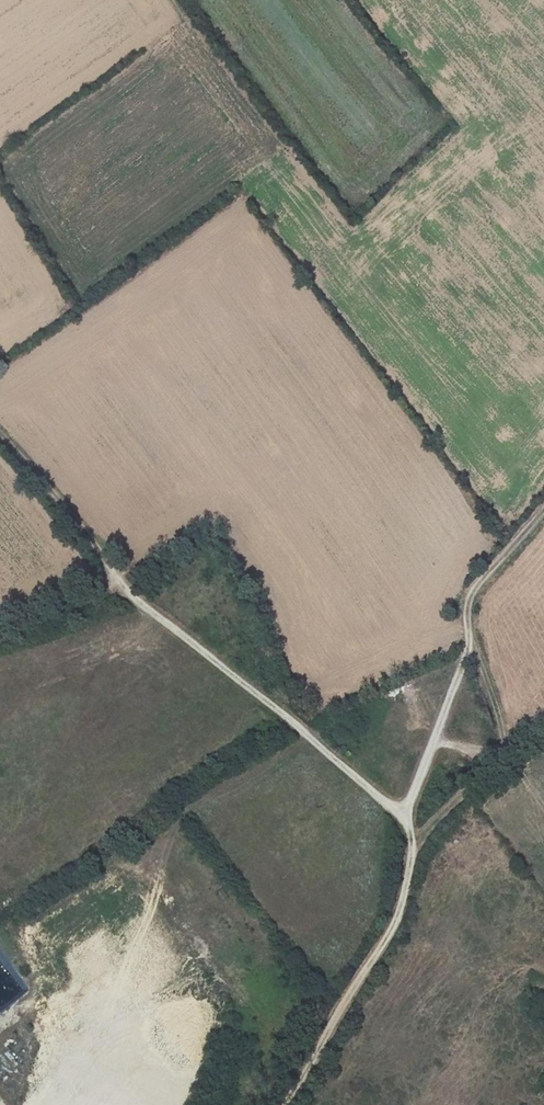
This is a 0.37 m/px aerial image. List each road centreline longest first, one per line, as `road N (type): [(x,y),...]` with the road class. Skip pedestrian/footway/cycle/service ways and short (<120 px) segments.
road 1 (track): [(469,644),(501,738),(498,754),(426,829),(409,831),(393,808),(129,594),(0,432)]
road 2 (track): [(284,1104),(401,911),(413,855),(410,805),(466,658),(470,597),(543,509)]

